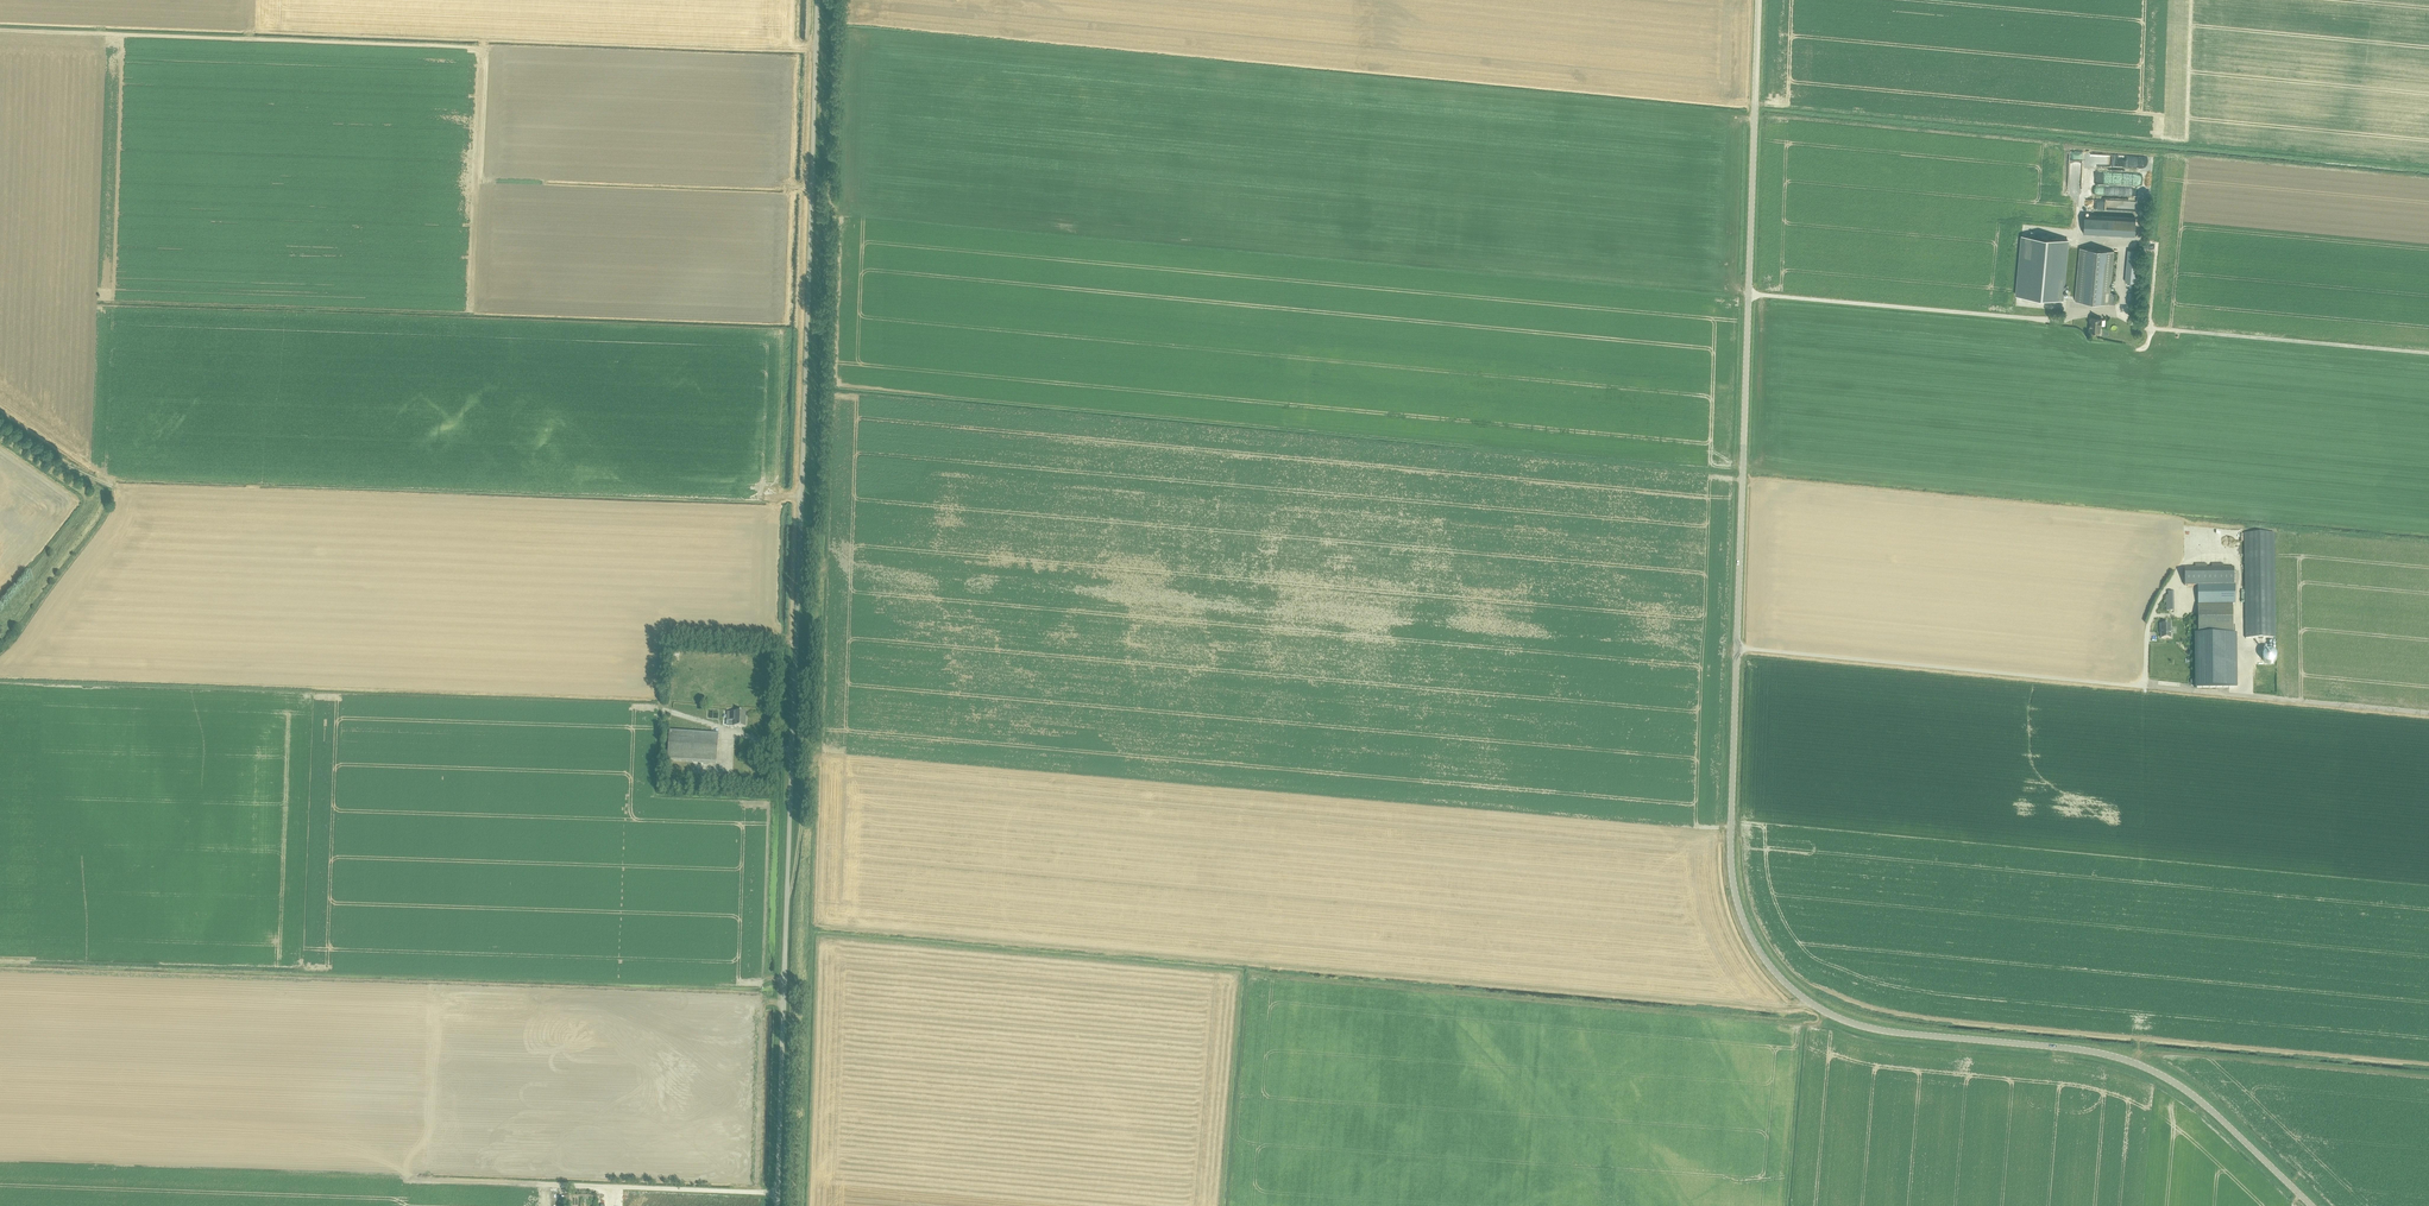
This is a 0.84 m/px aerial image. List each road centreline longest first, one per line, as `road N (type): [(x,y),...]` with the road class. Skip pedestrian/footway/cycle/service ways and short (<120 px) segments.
road 1 (unclassified): [(776,1205),(818,0)]
road 2 (tertiary): [(2312,1205),(2215,1113),(2149,1069),(2102,1054),(1880,1030),(1795,991),(1760,953),(1733,880),(1737,648)]
road 3 (tertiary): [(1737,648),(1759,0)]
road 4 (unclassified): [(1737,648),(2141,687),(2146,641)]
road 5 (track): [(420,1179),(608,1192)]

